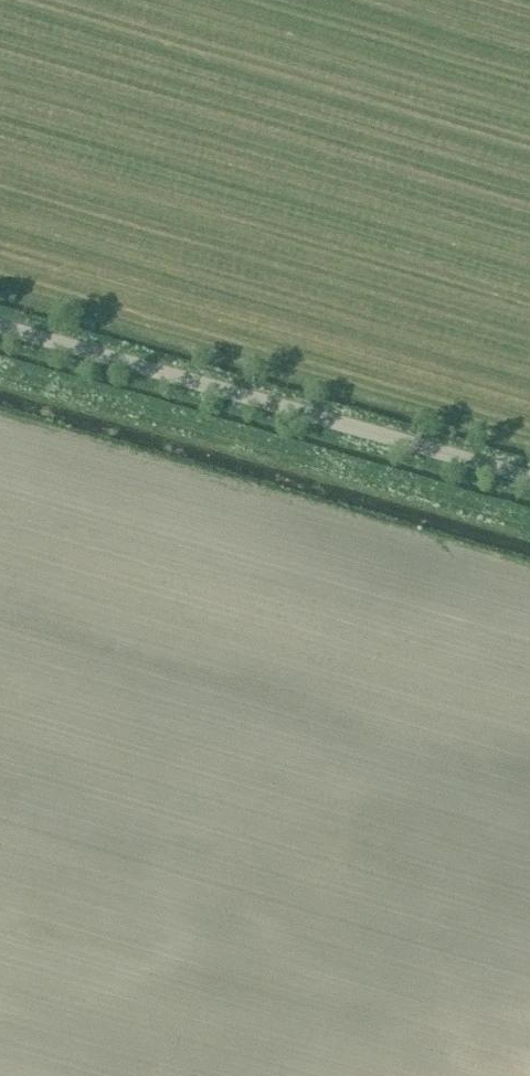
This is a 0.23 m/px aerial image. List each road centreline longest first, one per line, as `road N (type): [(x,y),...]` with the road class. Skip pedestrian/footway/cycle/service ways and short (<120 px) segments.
road 1 (unclassified): [(529,478),(0,327)]

